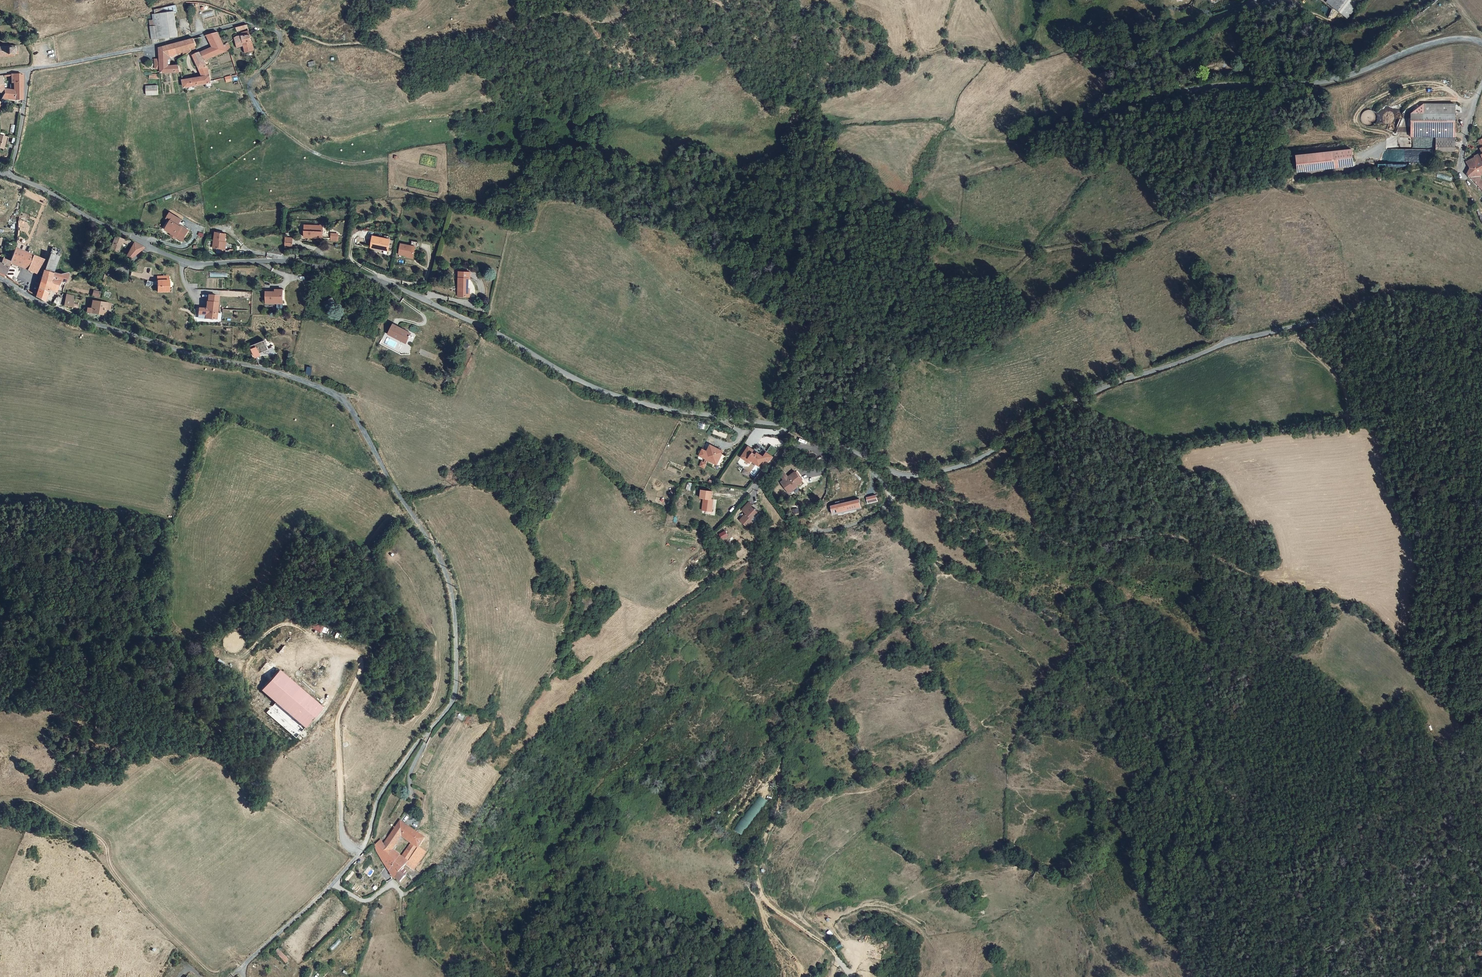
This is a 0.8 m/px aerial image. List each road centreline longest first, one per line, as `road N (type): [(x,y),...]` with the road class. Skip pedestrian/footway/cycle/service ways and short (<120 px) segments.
road 1 (tertiary): [(9,177),(156,251),(194,264),(351,267),(503,336),(575,379),(653,407),(817,428),(906,475),(973,462),(1096,392),(1377,296),(1481,301)]
road 2 (unclassified): [(0,284),(93,323),(328,390),(352,410),(447,577),(456,630),(451,705),(379,796),(360,852),(259,952),(243,976)]
road 3 (track): [(890,496),(915,494),(1075,547),(1145,538),(1186,543),(1272,590),(1353,608),(1481,723)]
road 4 (track): [(1301,976),(1256,834),(1208,765),(1054,619),(904,540),(890,504)]
road 5 (tertiary): [(1481,42),(1450,39),(1333,79),(1202,86),(1089,122),(1096,102),(1250,0)]
road 6 (track): [(836,956),(771,908),(757,860),(779,807),(780,763),(795,720),(922,602),(927,556)]
road 7 (track): [(232,25),(436,58),(500,47),(553,14),(609,18),(627,11),(626,0)]
road 8 (unclassified): [(232,25),(28,70)]
road 9 (track): [(1421,0),(1399,14),(1332,27),(1291,0)]

